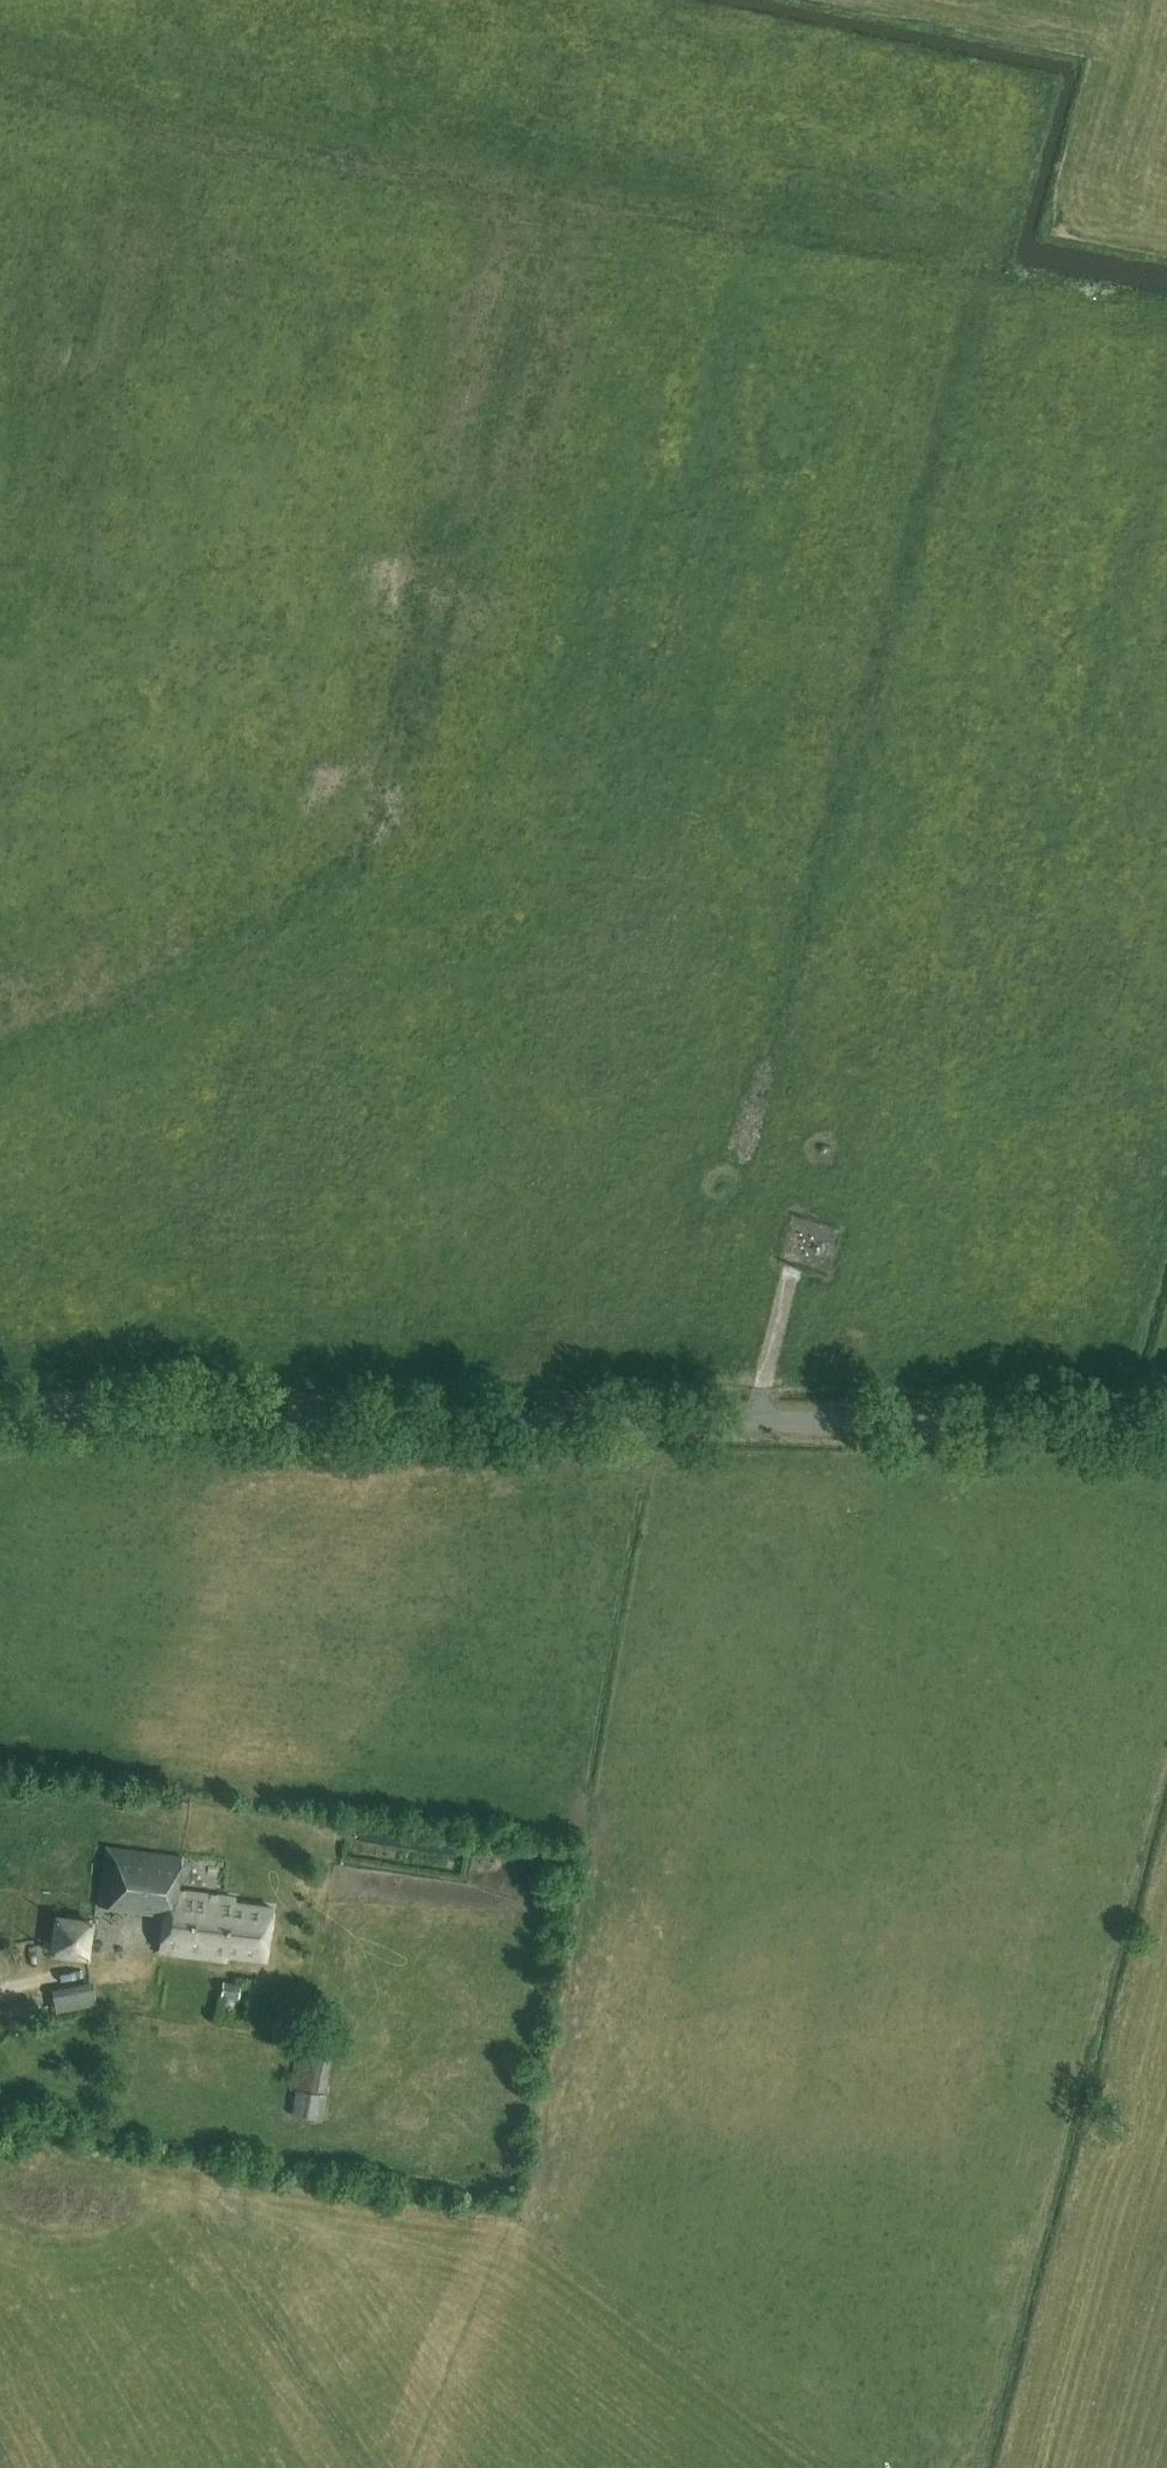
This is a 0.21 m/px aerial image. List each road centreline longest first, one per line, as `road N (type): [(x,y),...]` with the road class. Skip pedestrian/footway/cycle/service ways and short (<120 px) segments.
road 1 (unclassified): [(1166,1424),(0,1409)]

